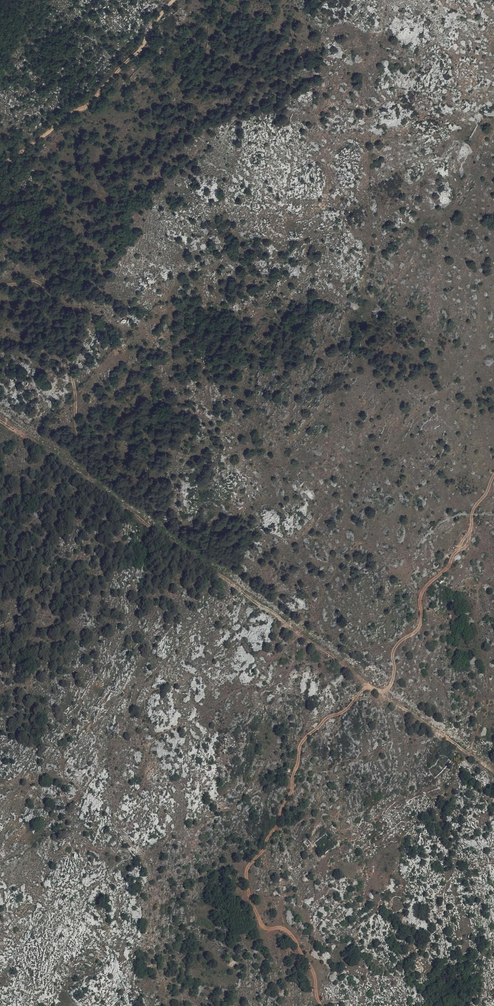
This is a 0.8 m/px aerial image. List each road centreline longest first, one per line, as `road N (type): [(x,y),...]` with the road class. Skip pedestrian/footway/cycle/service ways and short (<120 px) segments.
road 1 (track): [(321,1005),(315,974),(291,931),(260,924),(247,868),(269,843),(292,792),(298,748),(375,685)]
road 2 (track): [(388,694),(90,480)]
road 3 (track): [(388,694),(394,655),(418,627),(420,597),(473,527),(474,509),(493,477)]
road 4 (track): [(0,287),(36,282),(55,295),(93,461),(90,480)]
road 5 (track): [(0,167),(104,88),(175,0)]
road 6 (track): [(493,772),(388,694)]

